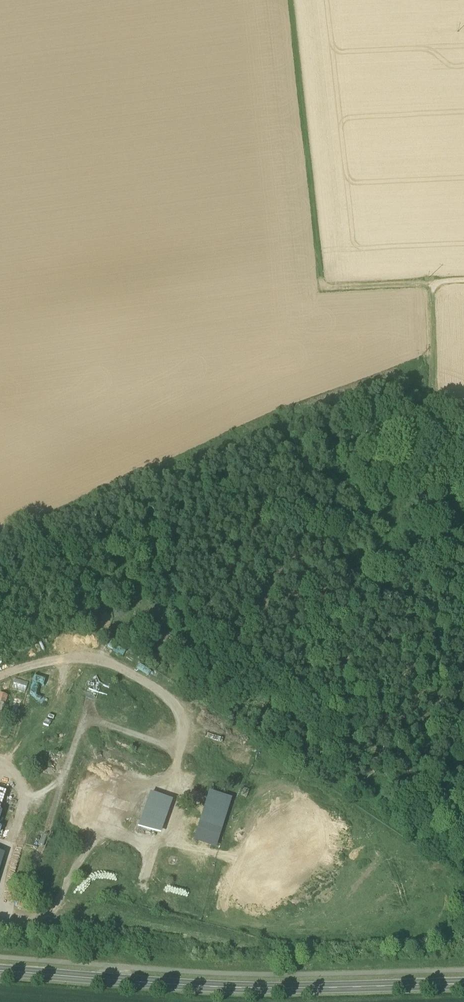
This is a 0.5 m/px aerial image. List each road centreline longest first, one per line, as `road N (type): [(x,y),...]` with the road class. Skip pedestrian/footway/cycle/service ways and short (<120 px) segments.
road 1 (tertiary): [(0,970),(204,985),(463,981)]
road 2 (track): [(463,280),(432,282),(435,410),(463,420)]

